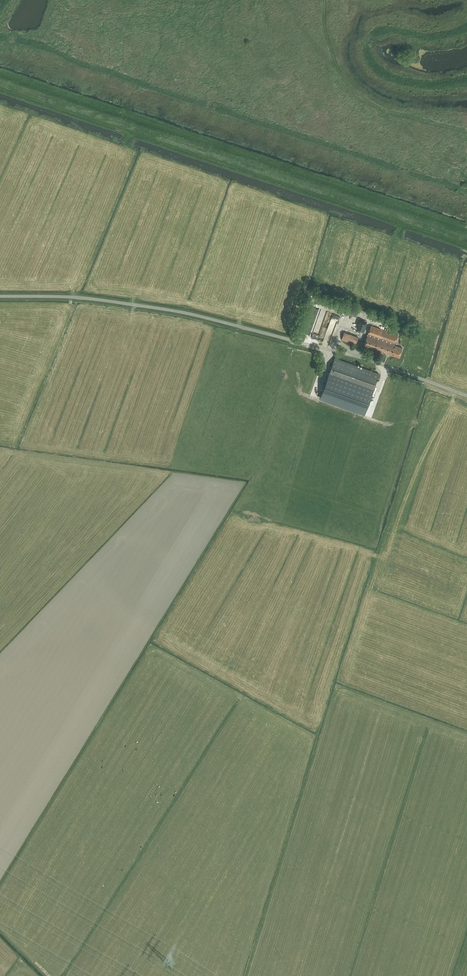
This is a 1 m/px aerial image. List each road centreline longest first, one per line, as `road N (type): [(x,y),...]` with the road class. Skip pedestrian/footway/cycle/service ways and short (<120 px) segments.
road 1 (track): [(466,197),(0,39)]
road 2 (unclassified): [(466,395),(186,313),(81,297),(0,296)]
road 3 (track): [(466,82),(399,82),(371,64),(367,47),(385,32),(432,39),(466,29)]

